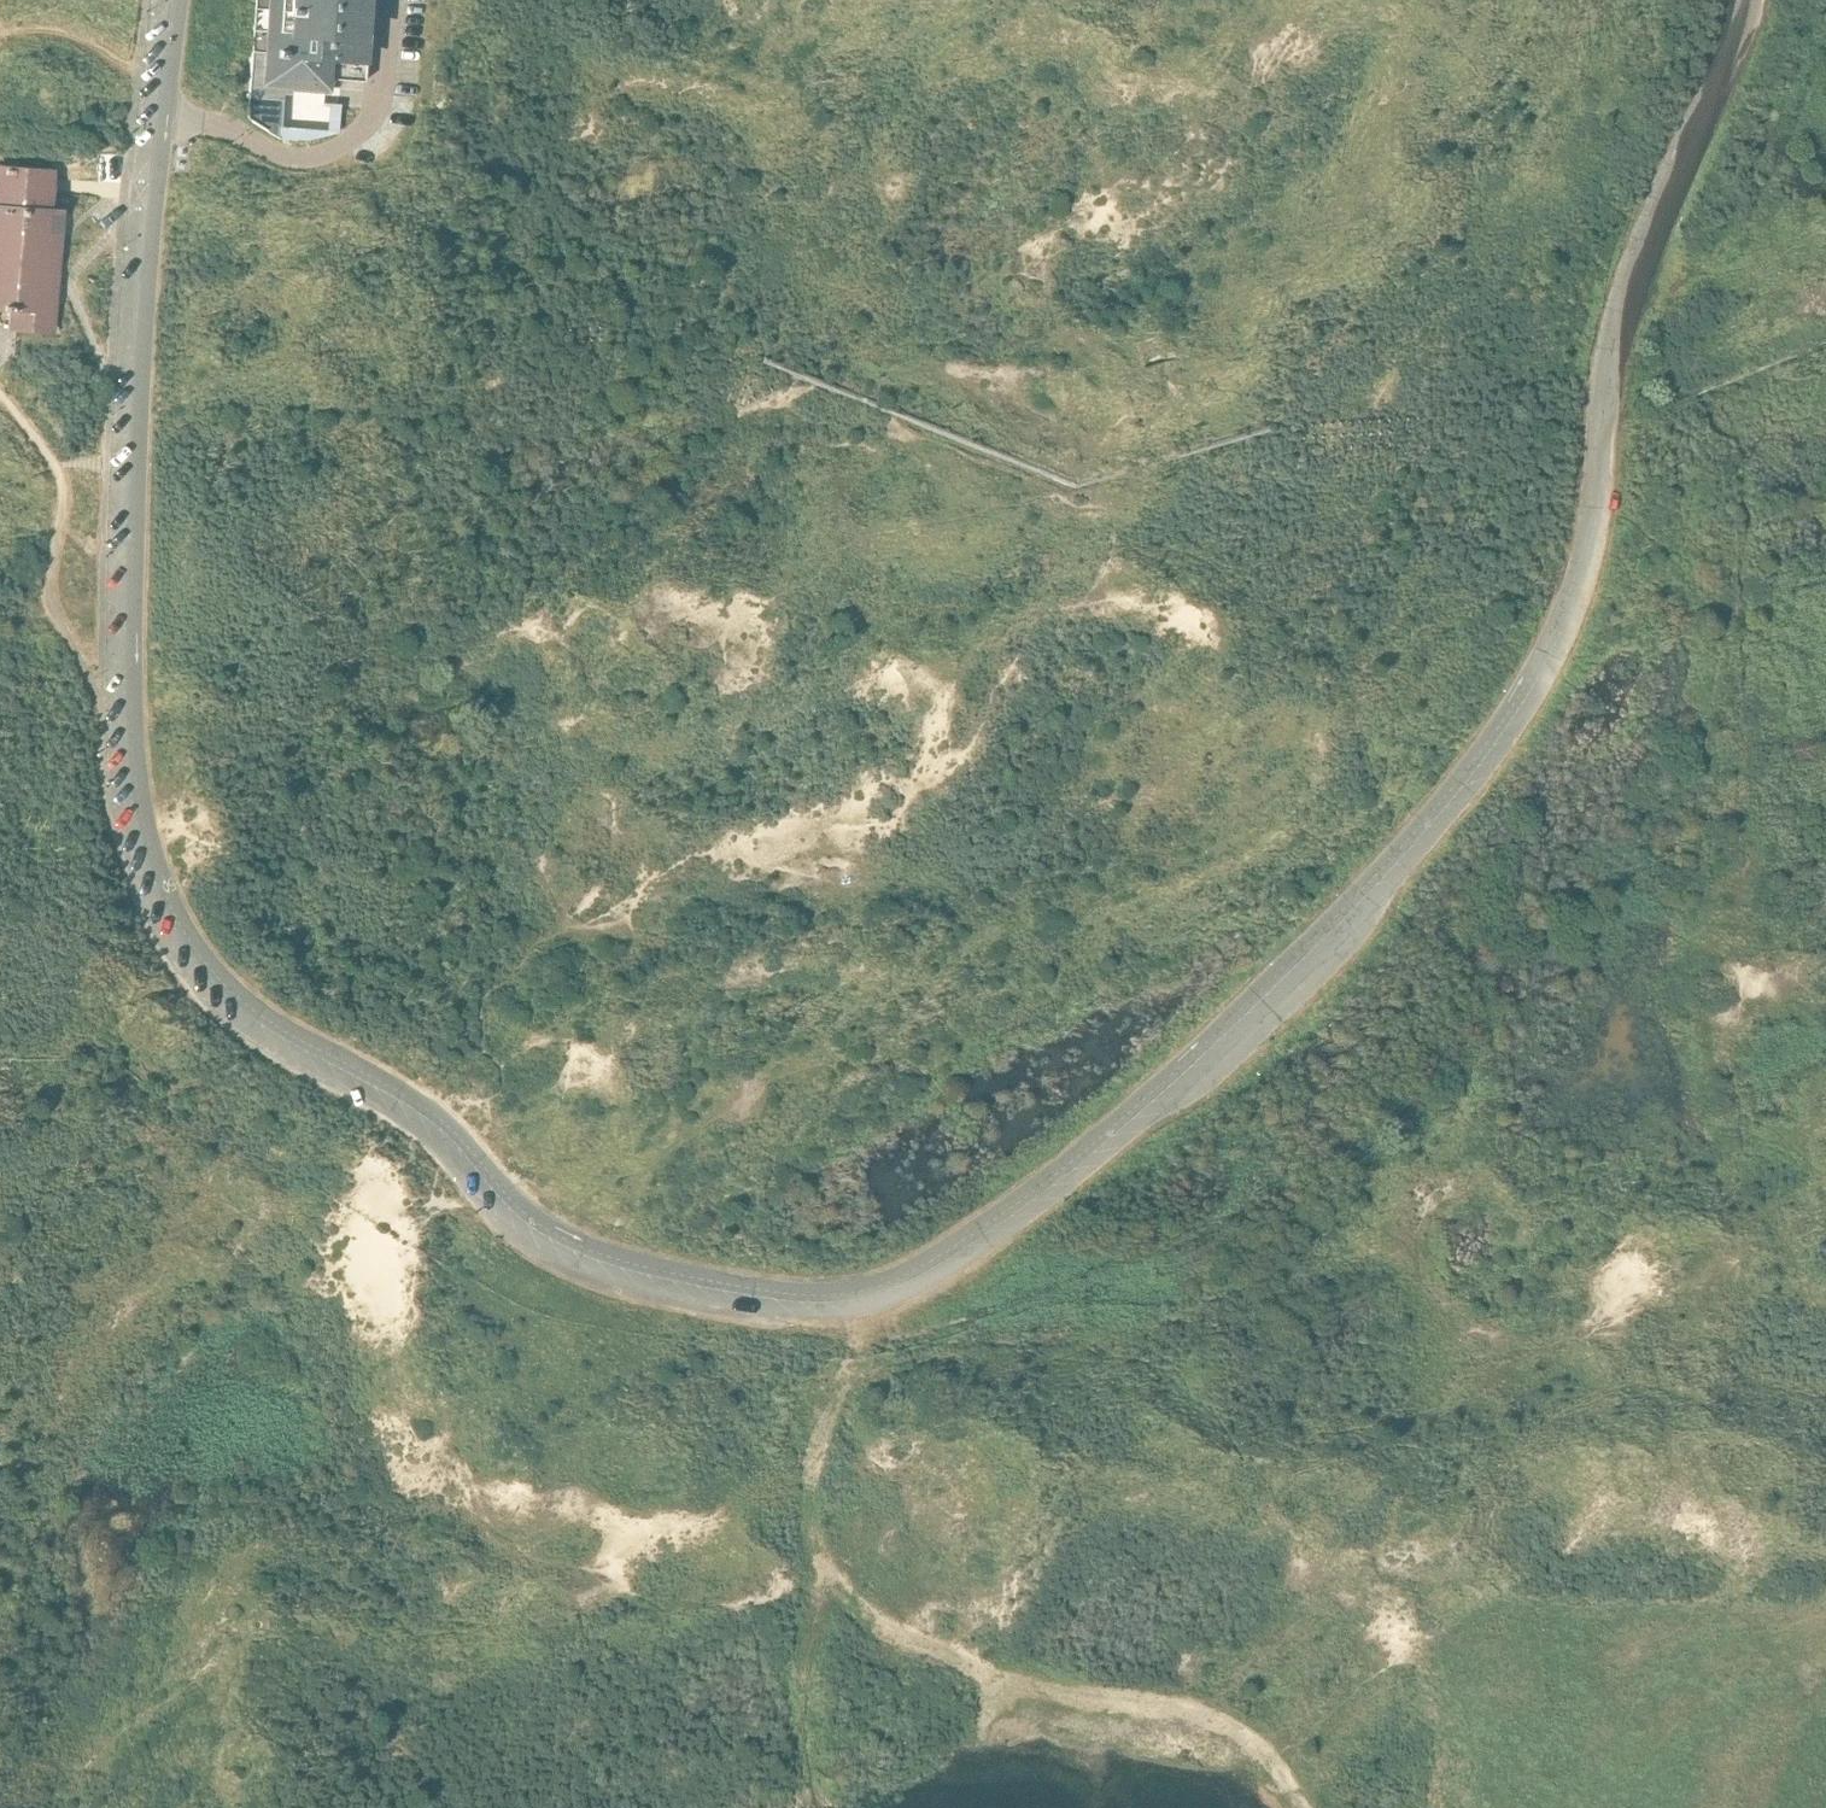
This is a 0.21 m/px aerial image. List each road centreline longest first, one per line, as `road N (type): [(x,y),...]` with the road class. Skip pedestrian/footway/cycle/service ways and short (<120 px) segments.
road 1 (tertiary): [(181,0),(145,326),(135,717),(140,785),(180,916),(217,973),(271,1023),(399,1090),(455,1131),(522,1207),(571,1243),(658,1272),(828,1295),(912,1271),(996,1221),(1114,1126),(1378,873),(1522,692),(1573,583),(1619,301),(1742,0)]
road 2 (track): [(1305,1807),(1267,1749),(1200,1709),(1003,1685),(882,1628),(844,1597),(812,1533),(809,1487),(850,1359),(862,1289)]

